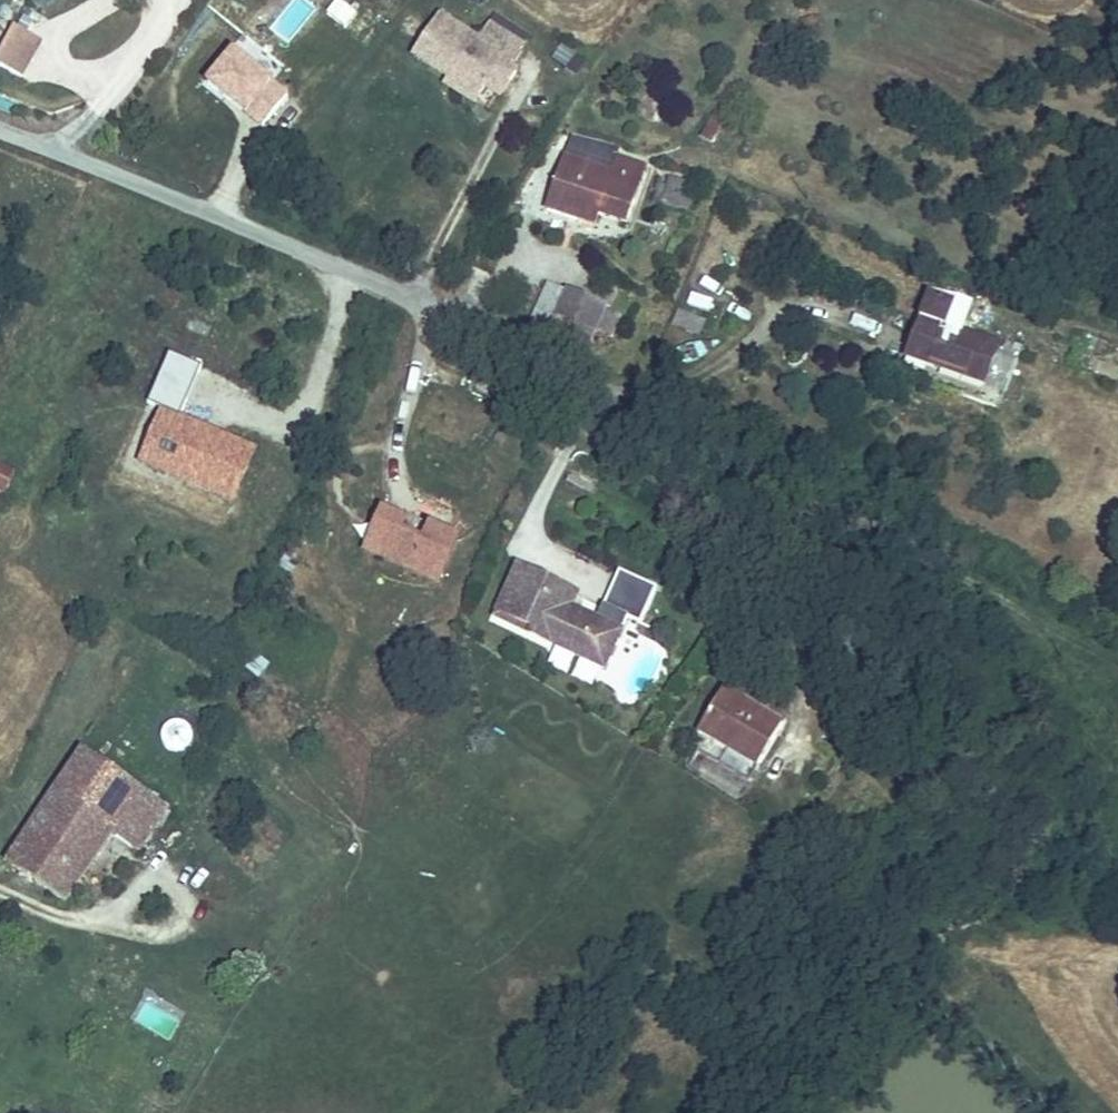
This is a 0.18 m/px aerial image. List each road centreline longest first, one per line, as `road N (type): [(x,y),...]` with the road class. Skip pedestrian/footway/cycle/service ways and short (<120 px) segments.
road 1 (unclassified): [(0,133),(429,305),(640,411)]

